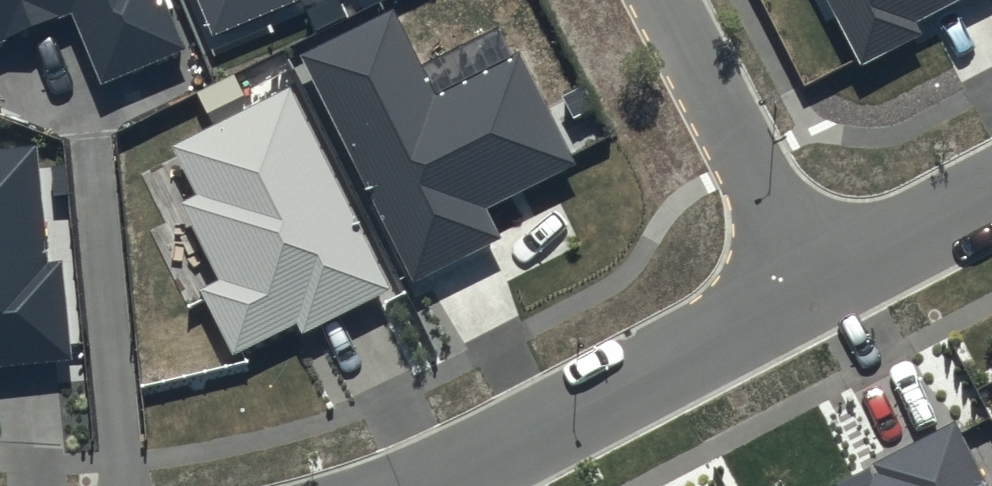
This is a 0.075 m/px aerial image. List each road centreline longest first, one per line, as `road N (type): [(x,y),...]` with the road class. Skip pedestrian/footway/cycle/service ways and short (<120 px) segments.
road 1 (residential): [(426,485),(811,285)]
road 2 (residential): [(663,0),(811,285)]
road 3 (residential): [(811,285),(991,191)]

